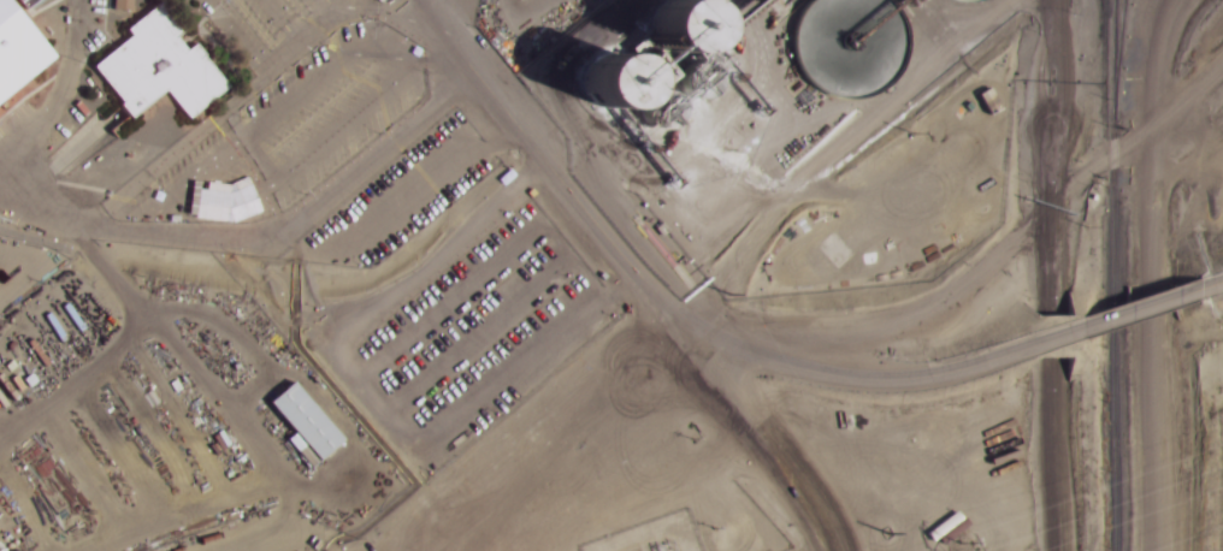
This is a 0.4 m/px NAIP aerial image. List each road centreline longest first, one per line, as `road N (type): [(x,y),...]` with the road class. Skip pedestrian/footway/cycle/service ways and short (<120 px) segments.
road 1 (tertiary): [(669,336),(396,0)]
road 2 (secondary): [(1083,328),(885,386),(772,369),(669,336)]
road 3 (secondary): [(1203,291),(1083,328)]

